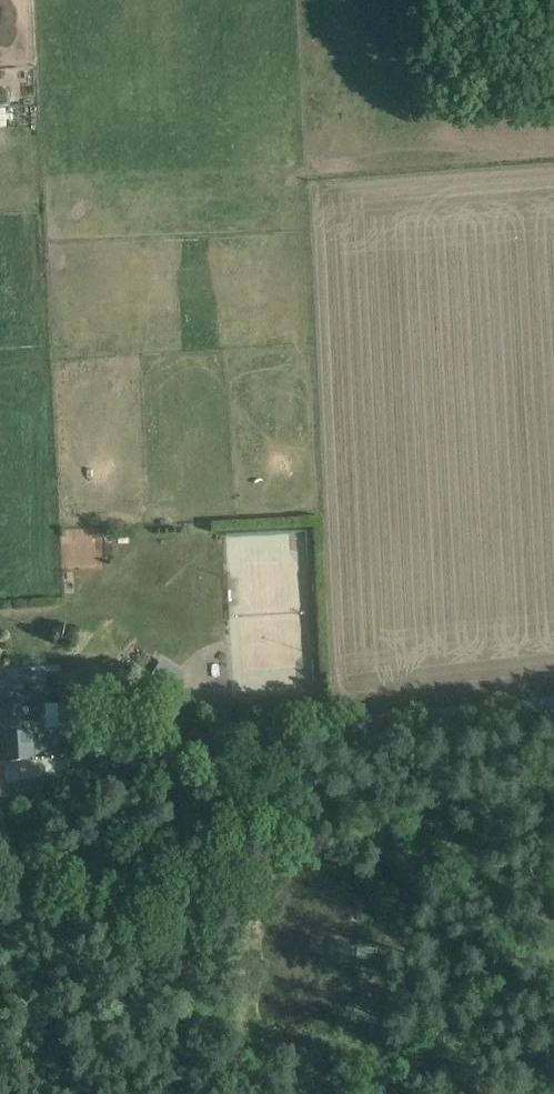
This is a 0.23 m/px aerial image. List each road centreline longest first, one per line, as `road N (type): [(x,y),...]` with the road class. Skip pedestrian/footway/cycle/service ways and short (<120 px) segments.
road 1 (unclassified): [(0,783),(553,699)]

